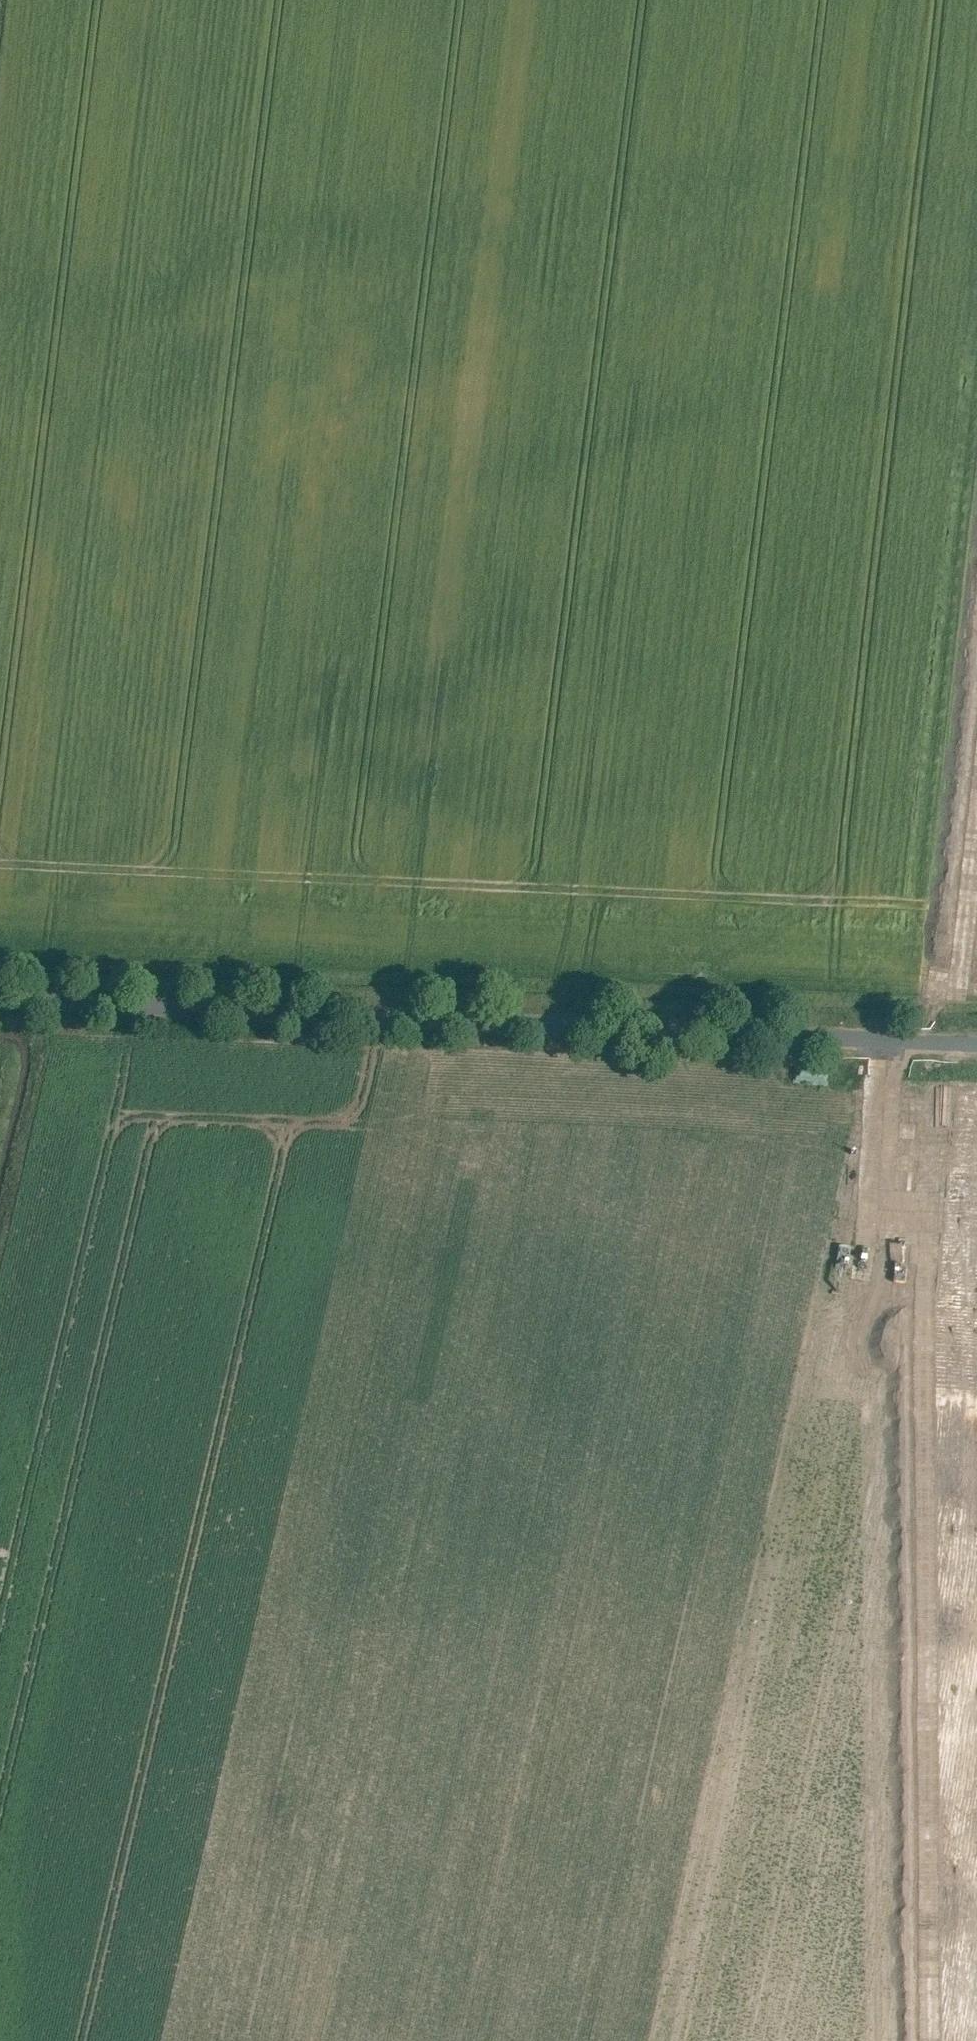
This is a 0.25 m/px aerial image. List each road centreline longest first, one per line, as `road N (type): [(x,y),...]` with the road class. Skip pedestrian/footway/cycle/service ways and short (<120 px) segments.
road 1 (unclassified): [(0,1003),(976,1047)]

